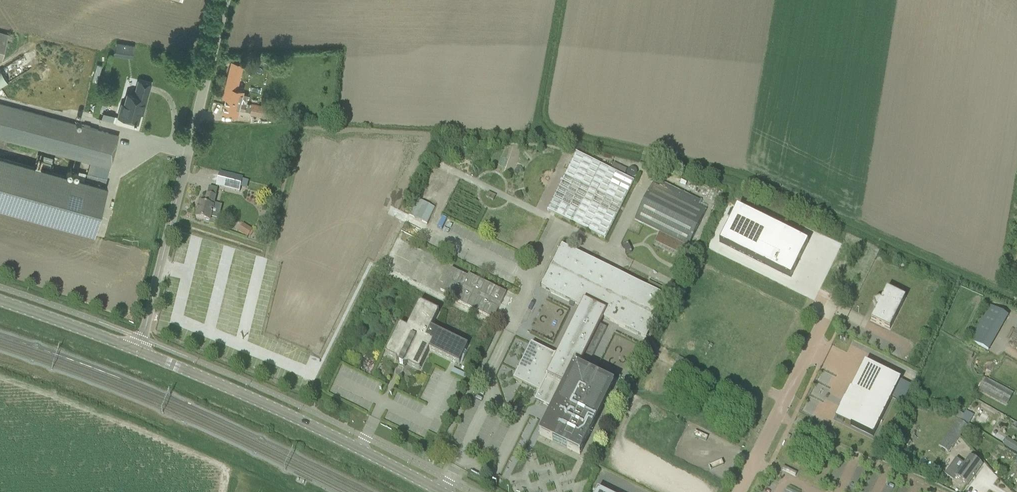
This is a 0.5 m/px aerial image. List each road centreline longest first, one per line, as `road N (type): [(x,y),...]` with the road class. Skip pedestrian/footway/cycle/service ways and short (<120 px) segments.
road 1 (unclassified): [(138,351),(225,0)]
road 2 (tertiary): [(441,491),(329,433),(138,351)]
road 3 (tertiary): [(138,351),(0,300)]

